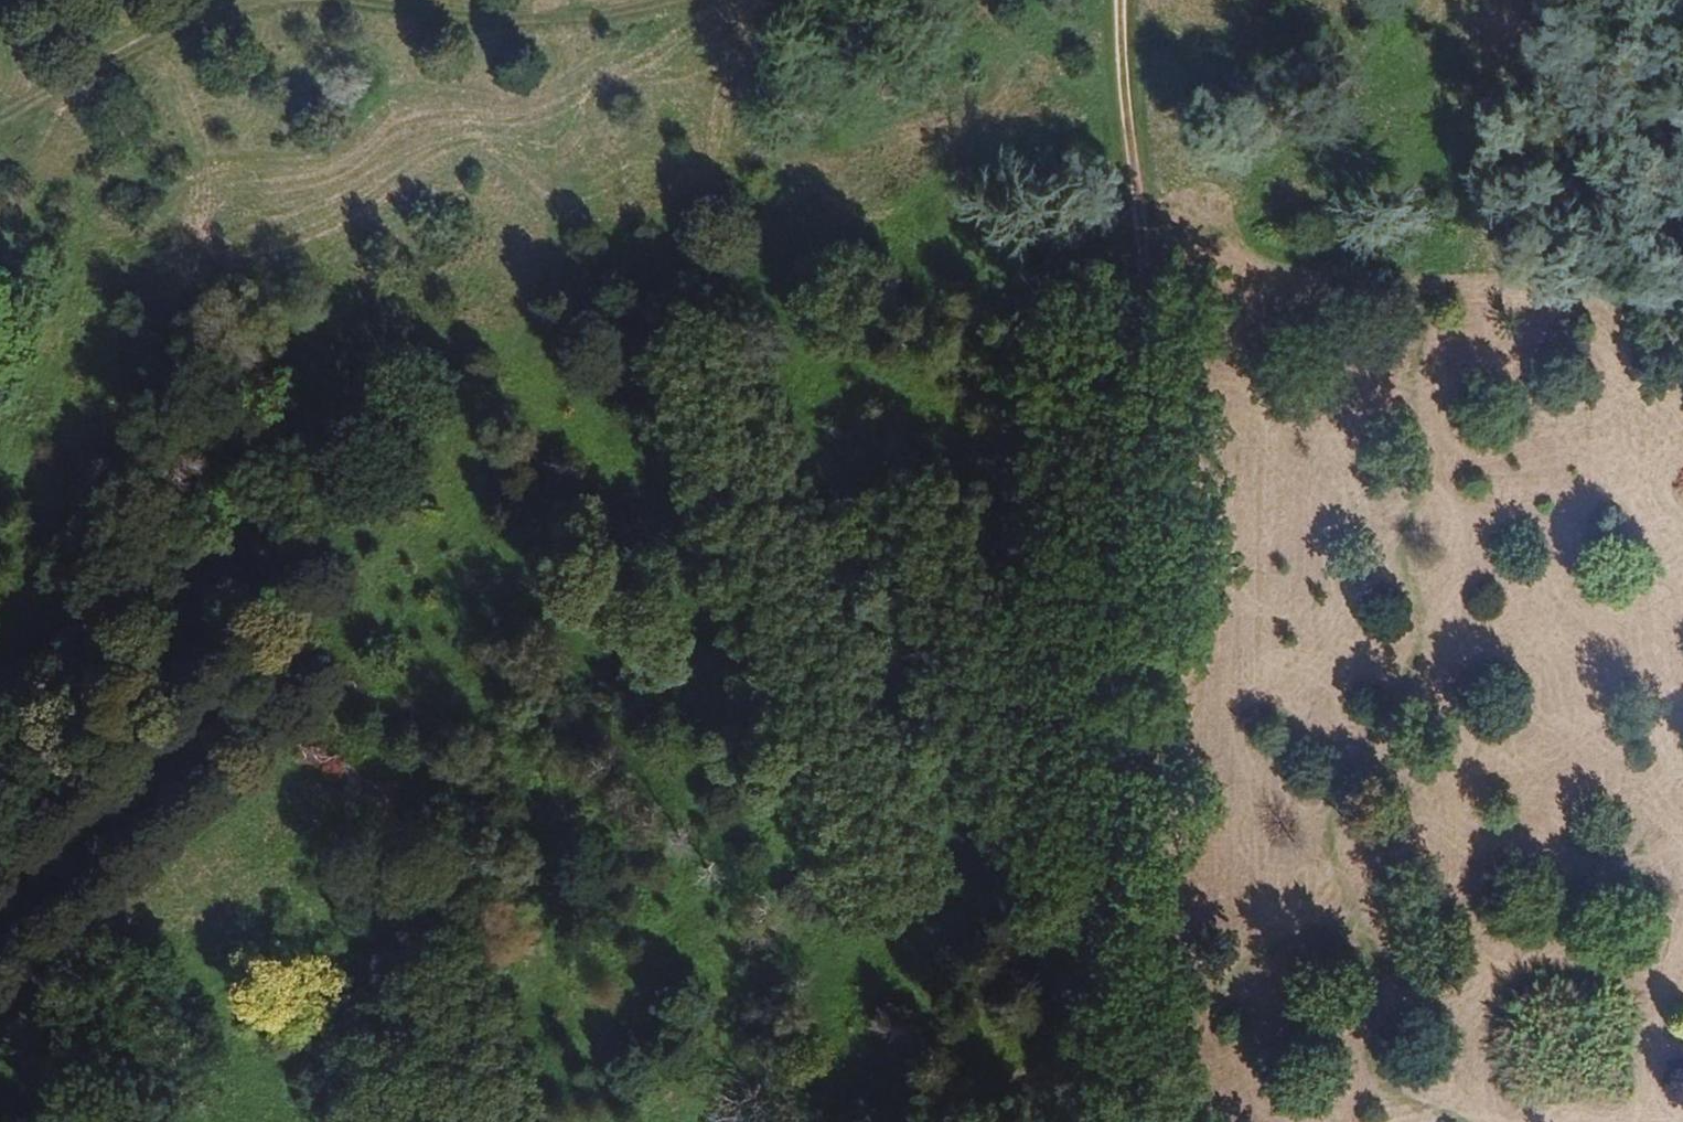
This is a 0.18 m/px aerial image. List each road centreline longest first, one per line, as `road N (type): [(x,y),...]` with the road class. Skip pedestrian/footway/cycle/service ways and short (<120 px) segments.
road 1 (track): [(1129,0),(1132,362),(986,673),(967,770),(1062,1017),(1054,1089)]
road 2 (track): [(720,0),(603,30),(506,31),(328,3),(249,8),(170,39),(0,132)]

